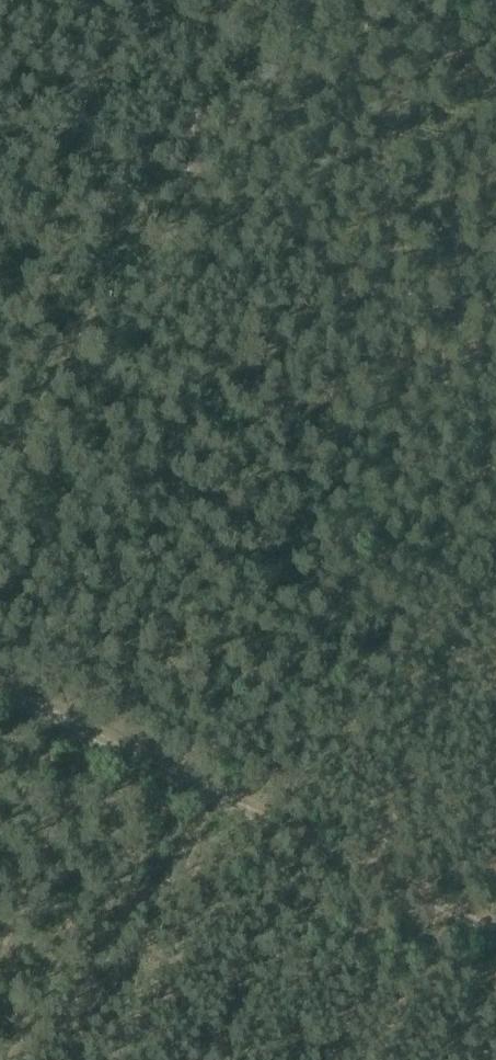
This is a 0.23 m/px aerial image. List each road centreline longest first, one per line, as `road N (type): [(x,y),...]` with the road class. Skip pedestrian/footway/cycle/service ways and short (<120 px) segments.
road 1 (track): [(495,927),(0,688)]

